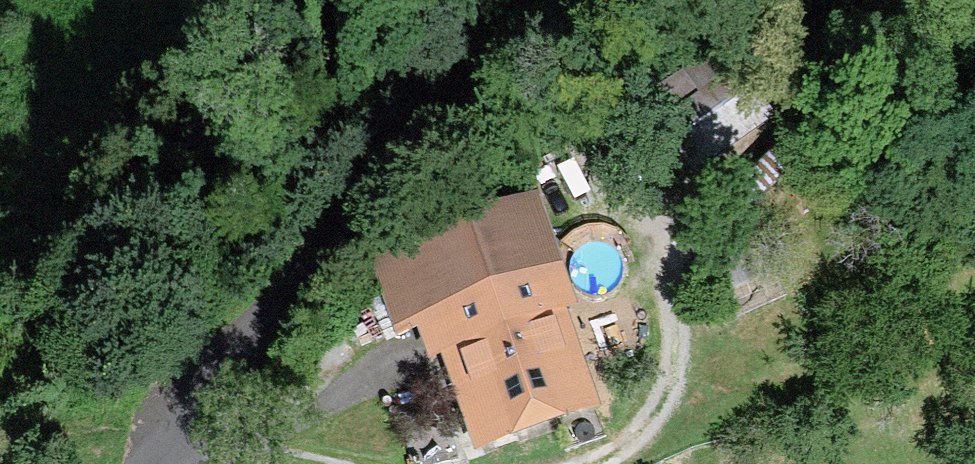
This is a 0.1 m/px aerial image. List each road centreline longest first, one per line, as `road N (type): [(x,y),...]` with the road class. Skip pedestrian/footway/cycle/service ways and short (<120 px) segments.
road 1 (residential): [(156,463),(409,146),(466,95),(599,0)]
road 2 (track): [(586,463),(625,453),(674,386),(674,301),(611,203)]
road 3 (track): [(895,0),(934,121),(974,195)]

